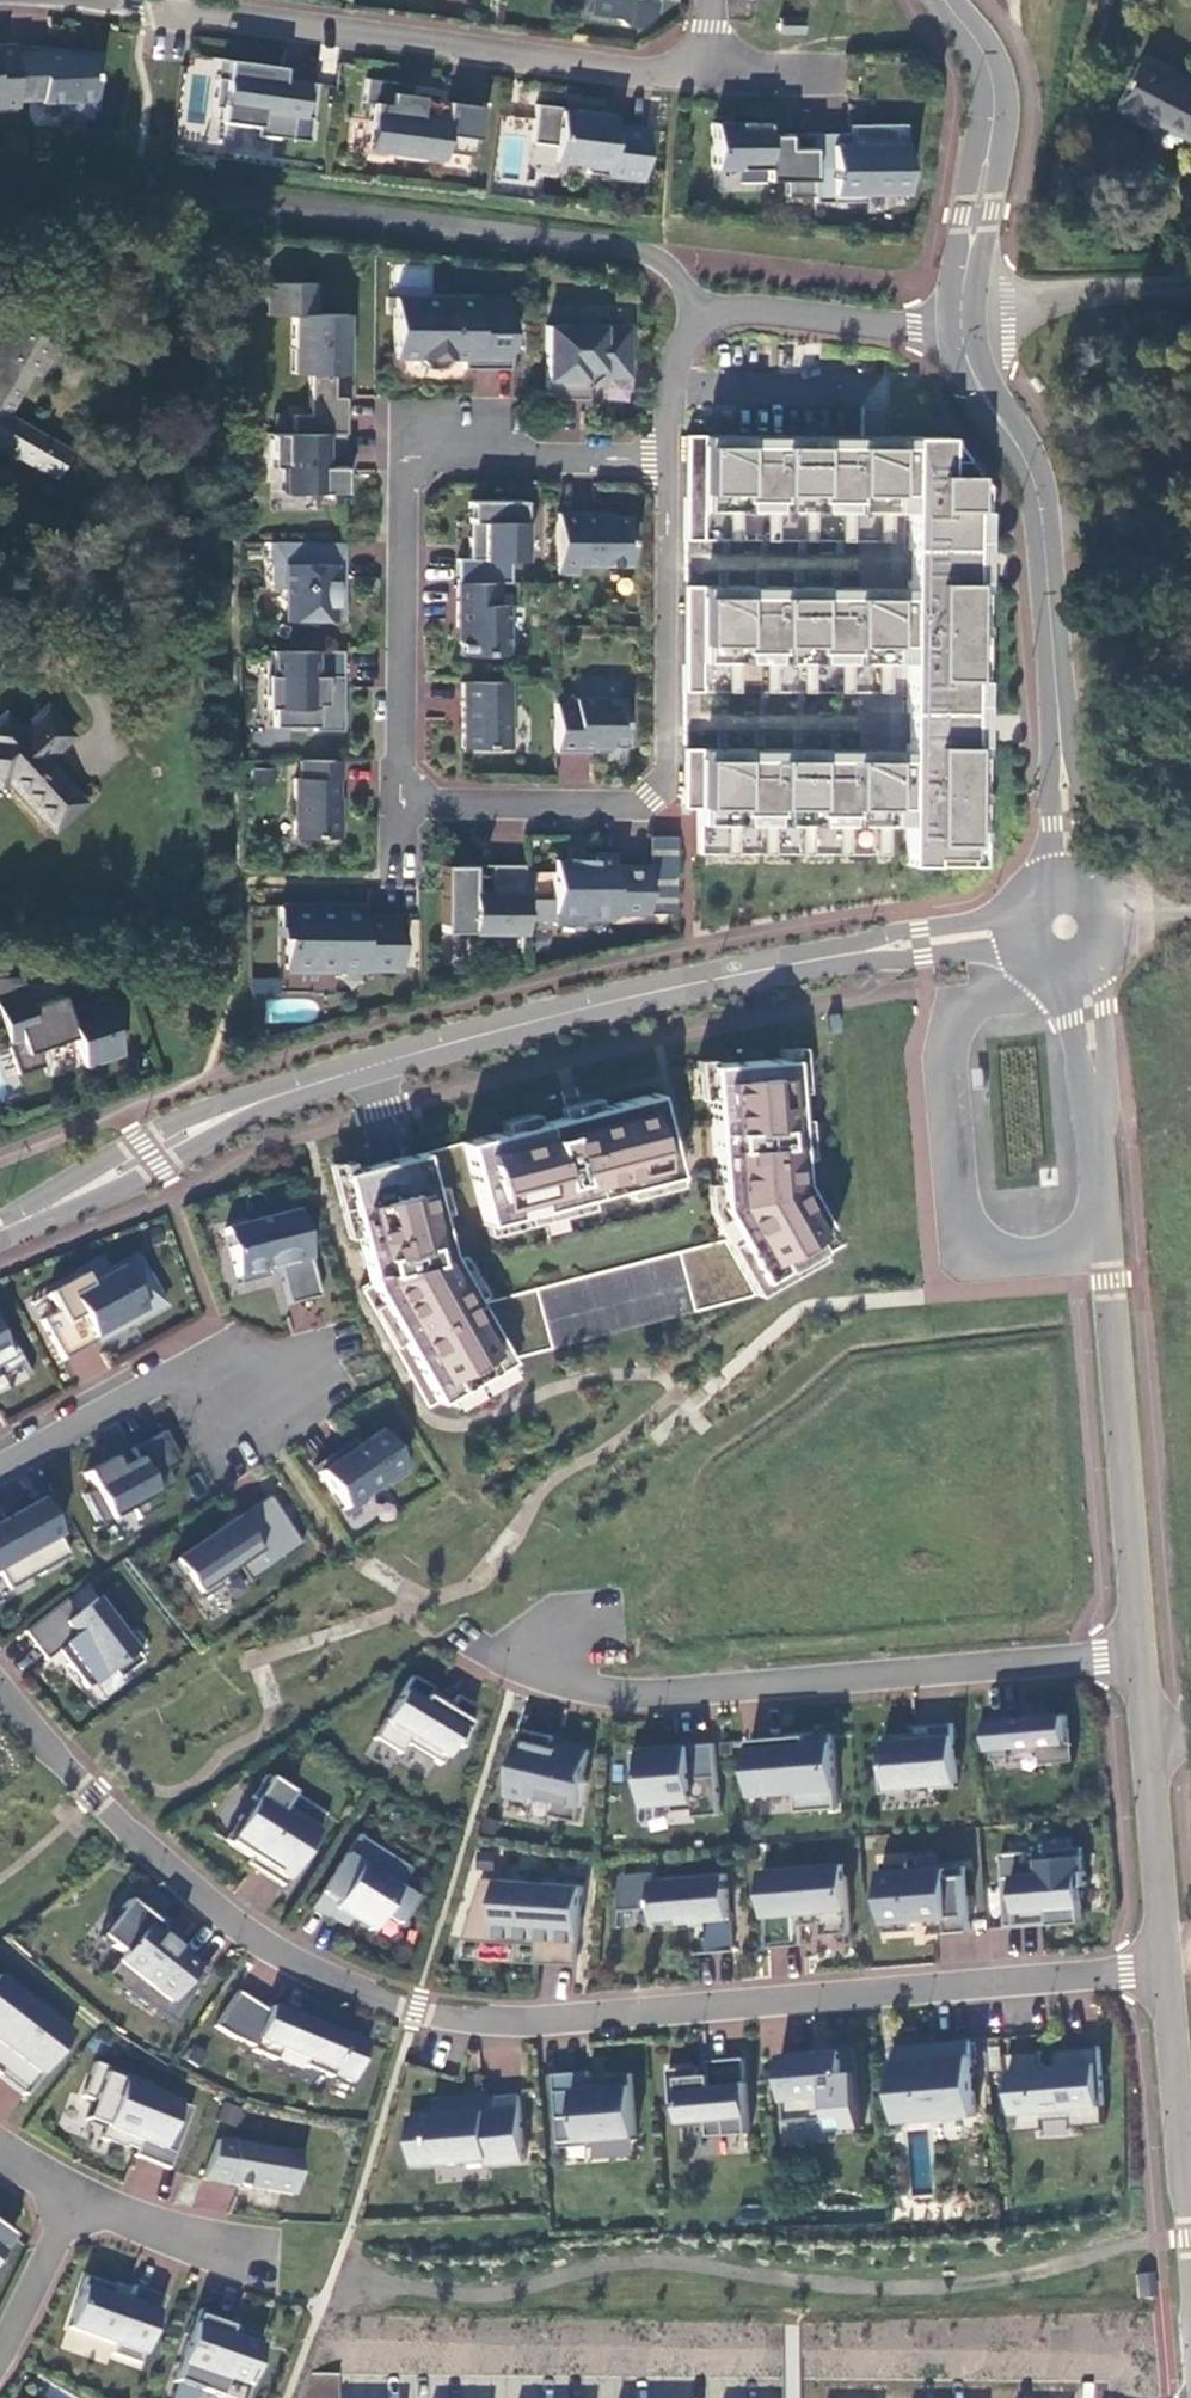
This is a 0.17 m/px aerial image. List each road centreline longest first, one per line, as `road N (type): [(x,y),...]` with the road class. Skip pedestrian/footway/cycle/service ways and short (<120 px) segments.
road 1 (residential): [(0,1689),(136,1838),(242,1932),(350,1992),(451,2018),(564,2021),(1168,1967)]
road 2 (tertiary): [(0,1229),(233,1112),(496,1028),(900,943),(1069,928)]
road 3 (unclassified): [(0,178),(138,185),(636,248),(663,261),(700,313)]
road 4 (tertiary): [(961,332),(981,390),(1027,455),(1050,541),(1069,928)]
road 5 (residential): [(537,1651),(593,1688),(683,1689),(1140,1651)]
road 6 (residential): [(399,785),(421,802),(628,807),(649,794),(662,767),(664,456)]
road 7 (residential): [(664,456),(432,452),(401,488),(399,785)]
road 8 (residential): [(145,8),(675,77),(703,51)]
road 9 (residential): [(1096,1135),(1140,1651)]
road 10 (tertiary): [(946,0),(985,60),(994,102),(960,309)]
road 11 (residential): [(1140,1651),(1168,1967)]
road 12 (residential): [(1168,1967),(1190,2254)]
road 13 (residential): [(700,313),(735,308),(961,332)]
road 14 (residential): [(0,1462),(161,1374),(238,1390)]
road 15 (unclassified): [(960,309),(1190,290)]
road 16 (residential): [(1096,1135),(1107,1099),(1106,1009),(1069,928)]
road 17 (residential): [(1069,928),(1070,1021),(1096,1135)]
road 18 (residential): [(73,2200),(262,2260)]
road 19 (residential): [(0,2359),(73,2200)]
road 20 (residential): [(664,456),(671,371),(700,313)]
road 21 (residential): [(703,51),(734,73),(833,78)]
road 22 (unclassified): [(1190,921),(1069,928)]

